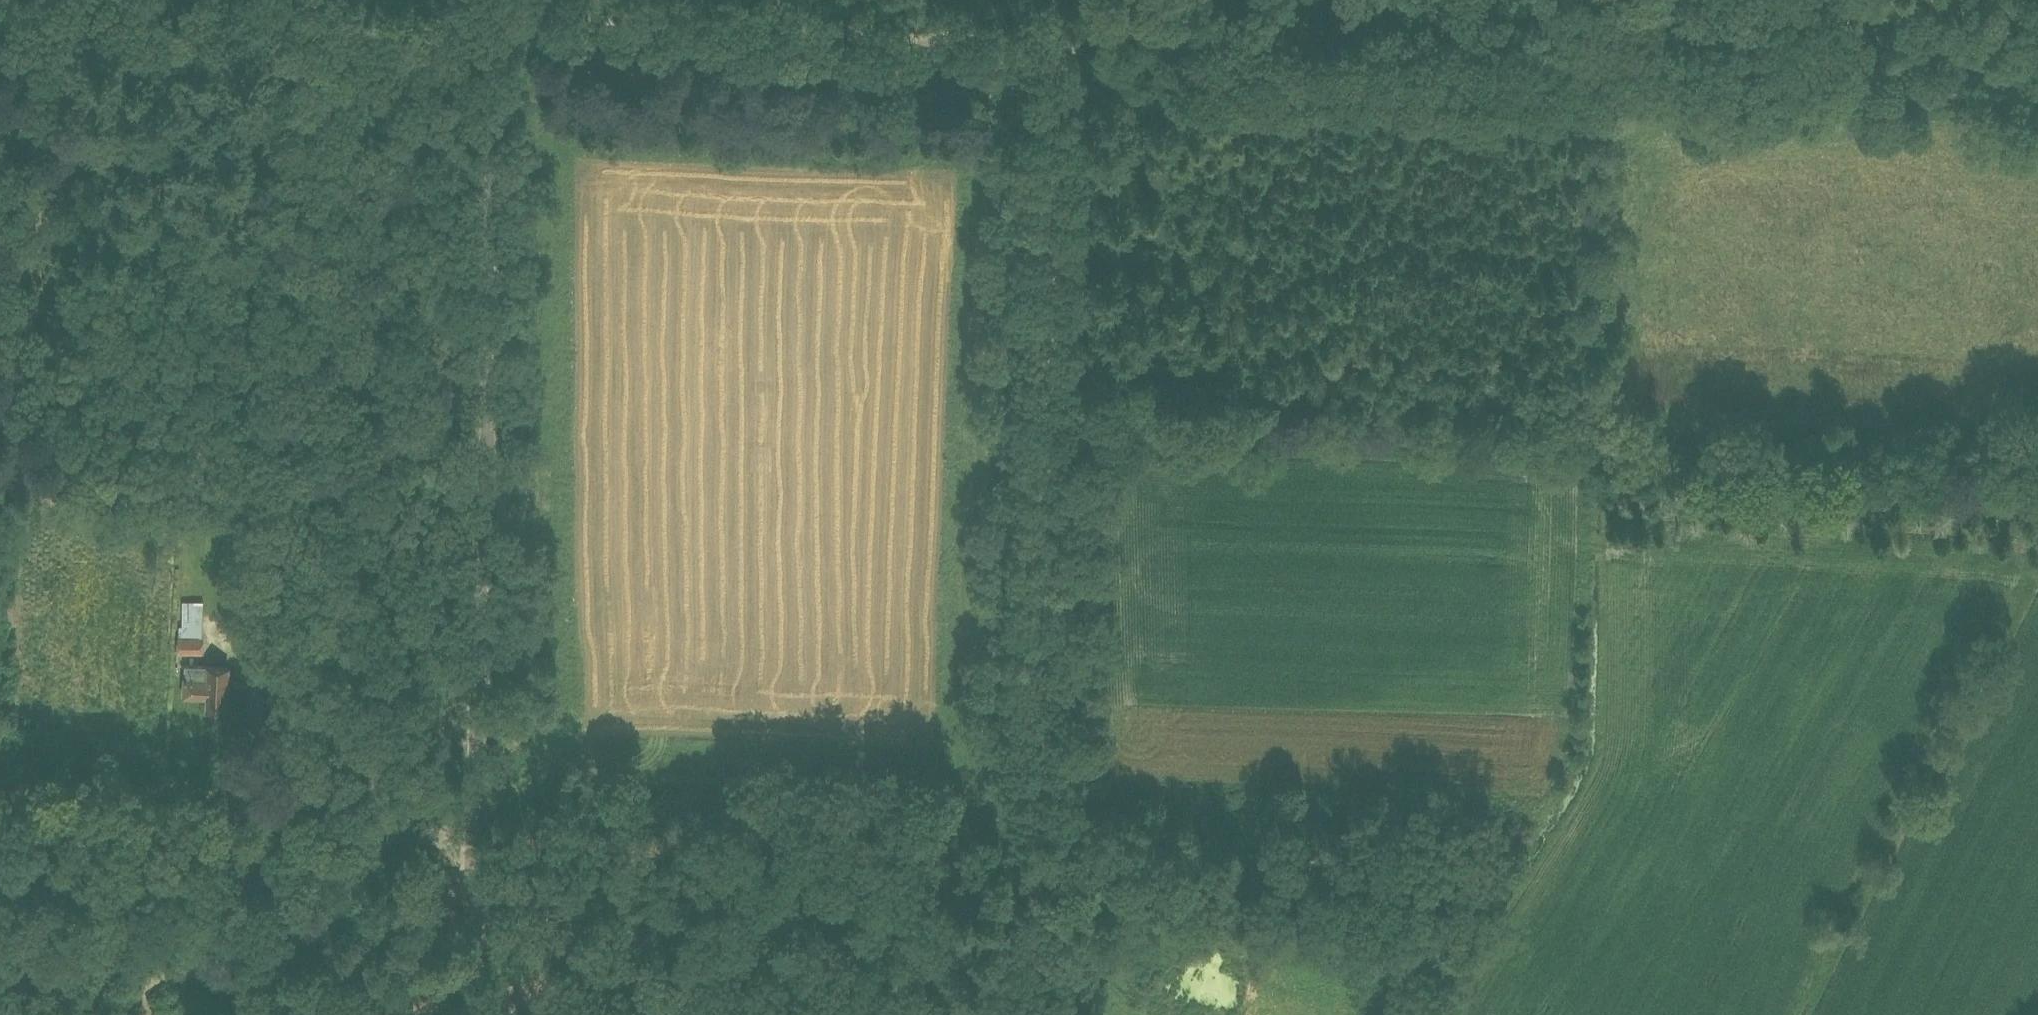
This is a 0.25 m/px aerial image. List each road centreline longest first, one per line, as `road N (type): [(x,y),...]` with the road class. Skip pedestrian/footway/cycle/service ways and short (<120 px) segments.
road 1 (track): [(477,839),(1511,856)]
road 2 (track): [(1070,0),(1042,1014)]
road 3 (tertiary): [(474,1014),(500,0)]
road 4 (track): [(1069,42),(73,0)]
road 5 (track): [(1069,42),(1605,77),(2037,94)]

